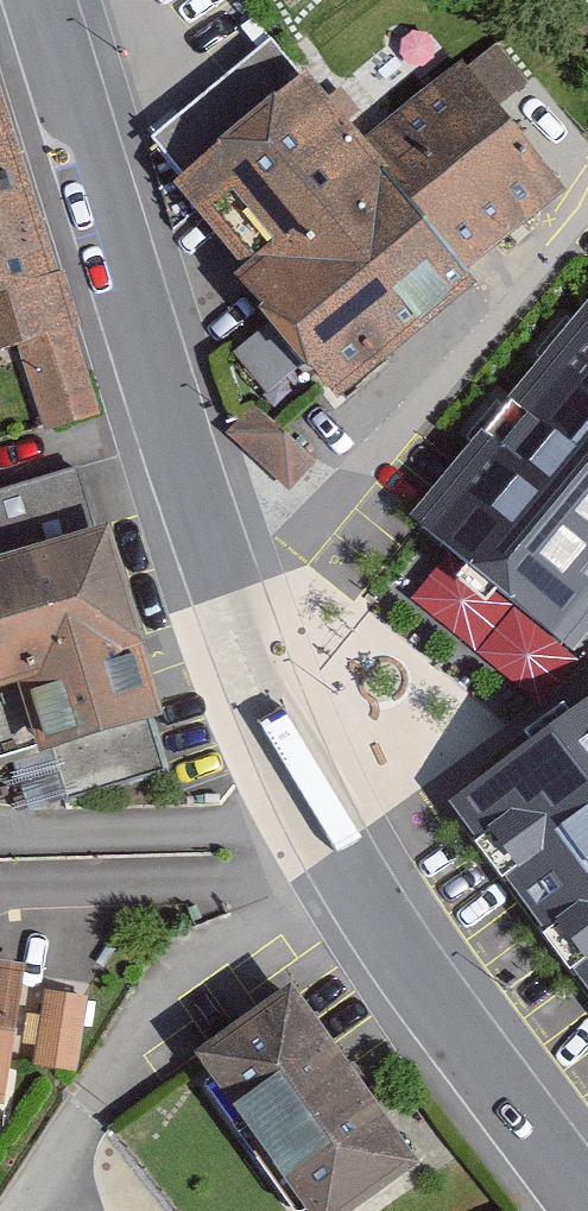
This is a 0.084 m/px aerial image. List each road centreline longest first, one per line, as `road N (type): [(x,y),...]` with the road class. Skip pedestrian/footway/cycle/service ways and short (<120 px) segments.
road 1 (unclassified): [(43,0),(167,409),(285,740),(327,825),(436,996),(587,1202)]

